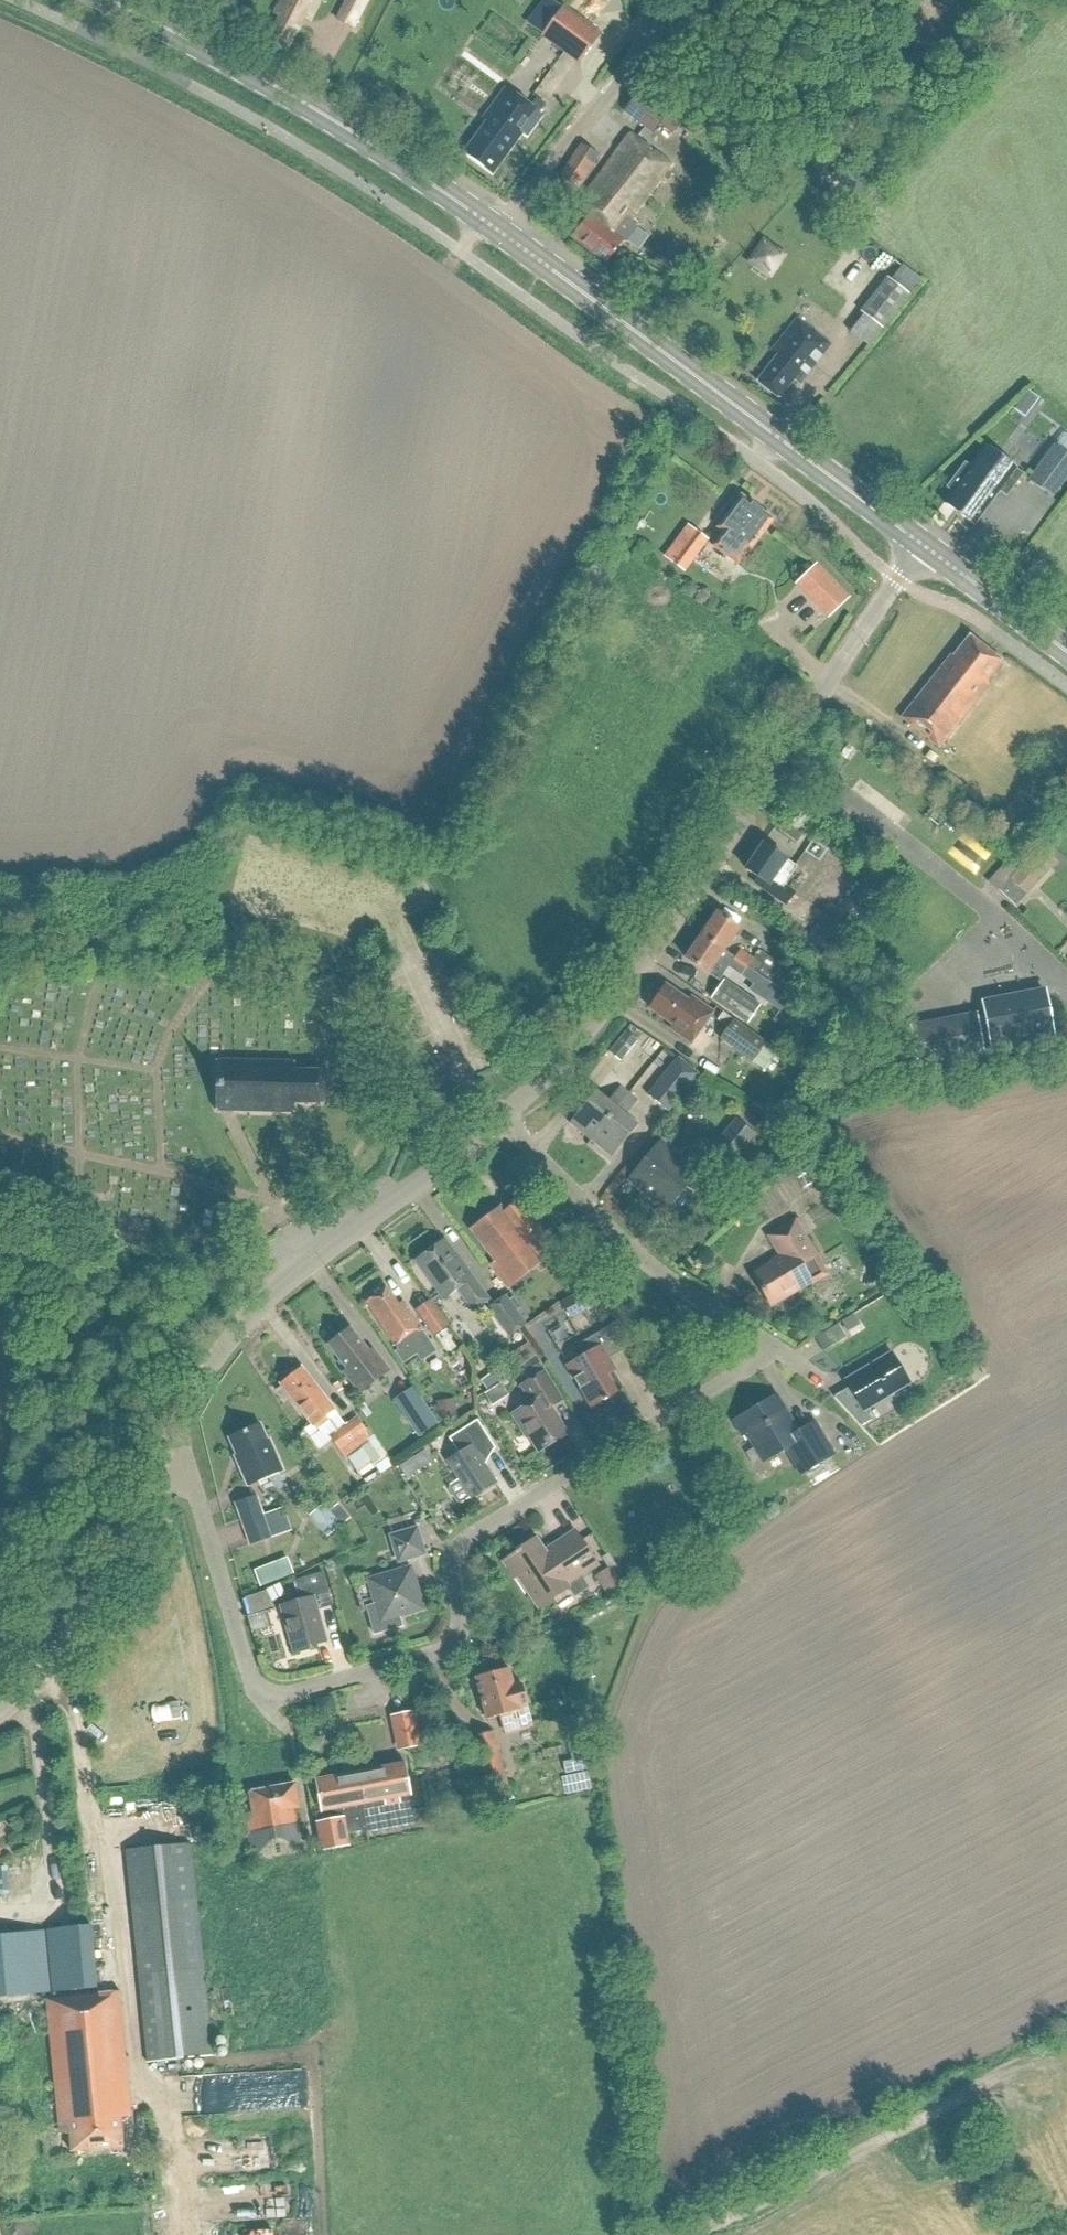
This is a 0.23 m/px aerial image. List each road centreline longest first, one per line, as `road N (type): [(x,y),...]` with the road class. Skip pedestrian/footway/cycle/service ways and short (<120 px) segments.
road 1 (residential): [(175,1427),(249,1676),(266,1693),(291,1693),(447,1647),(459,1629),(451,1567),(462,1543),(775,1350),(624,1244),(501,1117)]
road 2 (tertiary): [(501,1117),(570,1049),(623,981),(922,546)]
road 3 (secondary): [(922,546),(499,234)]
road 4 (tertiary): [(175,1427),(219,1350),(260,1301),(501,1117)]
road 5 (secondary): [(499,234),(315,111),(110,0)]
road 6 (track): [(694,2234),(1003,2080)]
road 7 (tertiary): [(0,1713),(38,1681),(71,1635),(175,1427)]
road 8 (unclassified): [(499,234),(635,59)]
road 9 (secondary): [(1066,653),(922,546)]
road 10 (track): [(155,2090),(176,2234)]

